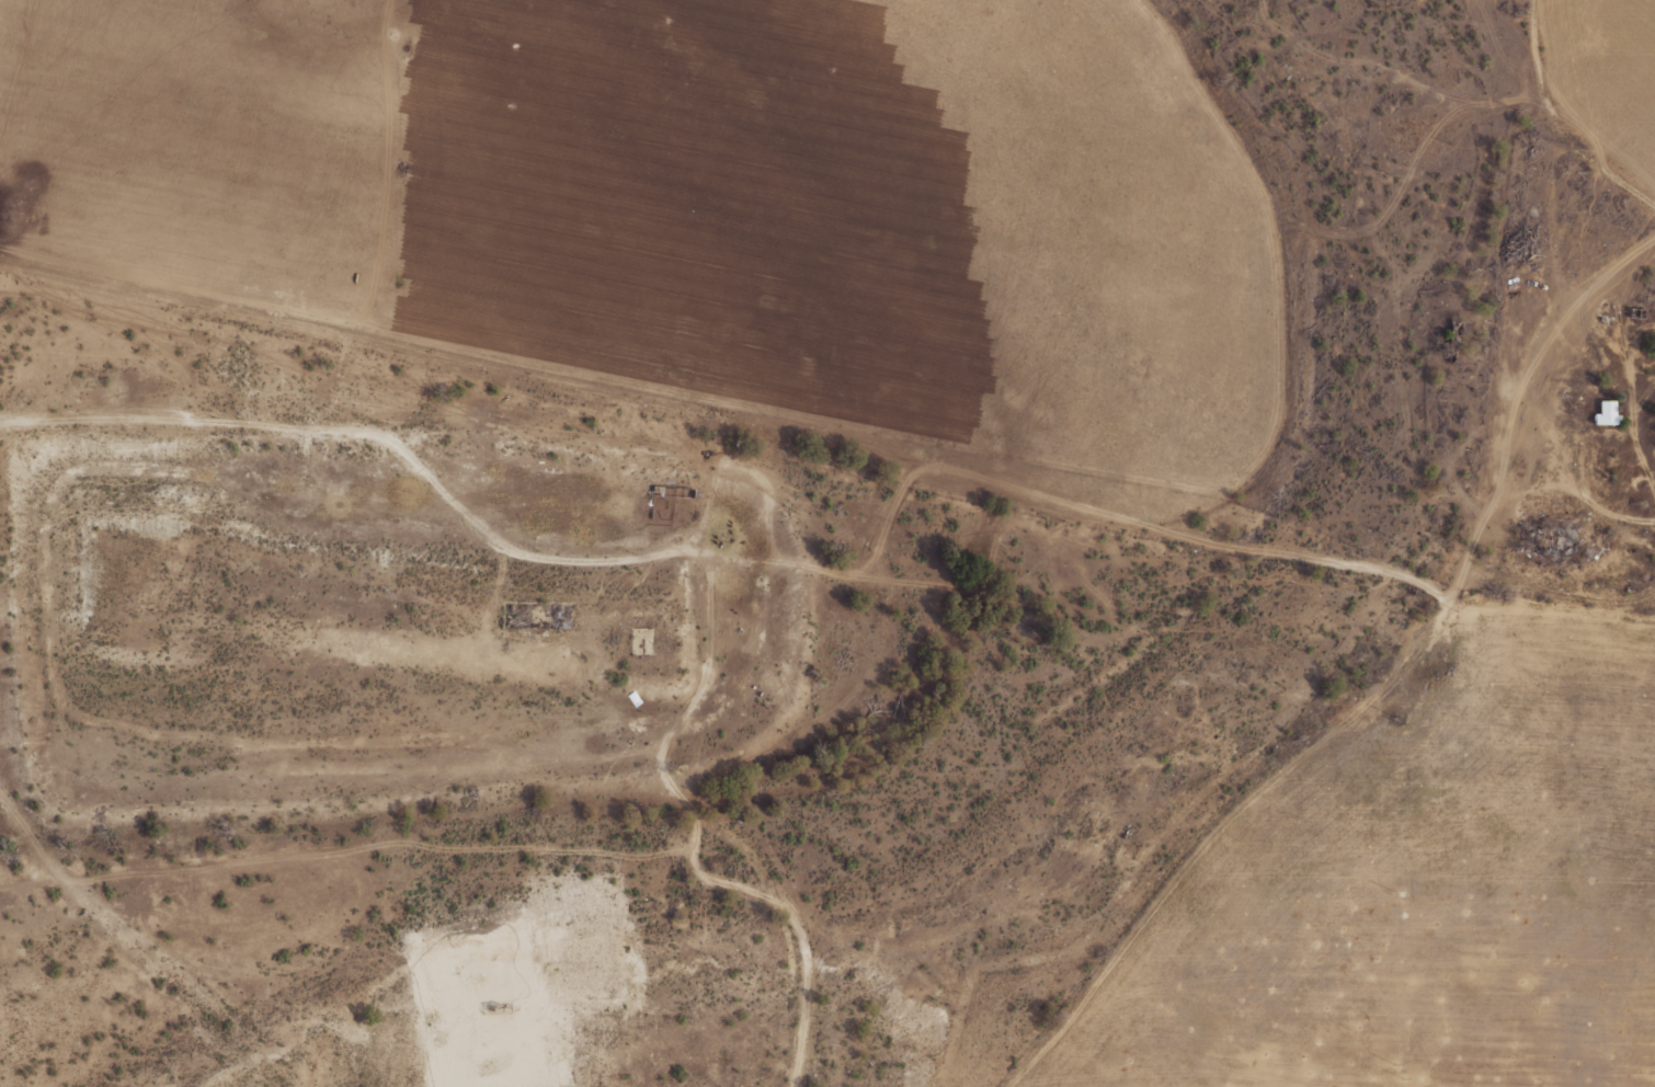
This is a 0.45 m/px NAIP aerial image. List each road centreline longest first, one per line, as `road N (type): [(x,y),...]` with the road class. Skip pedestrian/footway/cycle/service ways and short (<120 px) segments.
road 1 (track): [(0,421),(192,414),(368,433),(500,546),(539,557),(608,559),(697,549),(858,571),(926,459)]
road 2 (track): [(459,736),(164,742),(79,718),(55,689),(39,549),(48,507),(71,479),(123,466),(216,478)]
road 3 (track): [(387,0),(381,262),(363,313),(307,321),(0,245)]
road 4 (track): [(1451,600),(1346,725),(1265,786),(1200,848),(1013,1080)]
road 5 (track): [(926,459),(307,321)]
road 6 (track): [(274,1086),(206,1007),(35,851),(0,793)]
road 7 (track): [(1092,506),(1418,574),(1451,600)]
road 8 (track): [(1451,600),(1500,487),(1507,423),(1554,328)]
road 9 (track): [(794,1079),(806,994),(801,925),(716,817)]
road 10 (track): [(1654,239),(1554,328),(1565,341),(1632,363),(1631,411)]
road 11 (track): [(697,549),(712,567),(703,691),(657,760)]
road 12 (track): [(778,896),(703,873),(690,859),(693,805),(657,760)]
road 13 (track): [(1654,522),(1608,515),(1583,495),(1526,378)]
road 14 (track): [(662,742),(566,756),(459,736)]
road 15 (track): [(1092,506),(926,459)]
road 16 (track): [(1551,116),(1575,149),(1654,207)]

